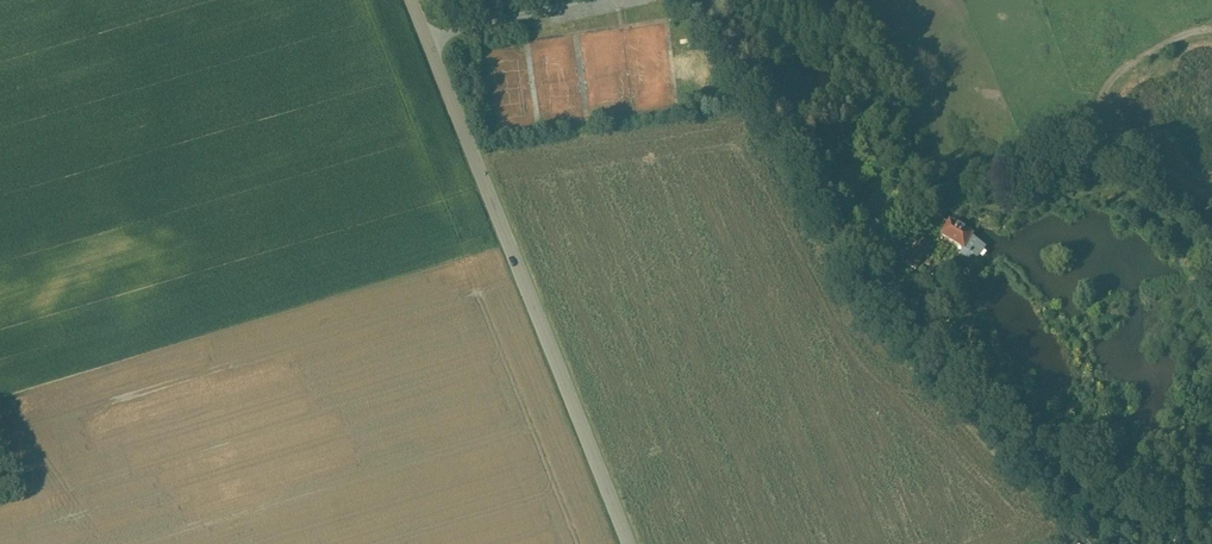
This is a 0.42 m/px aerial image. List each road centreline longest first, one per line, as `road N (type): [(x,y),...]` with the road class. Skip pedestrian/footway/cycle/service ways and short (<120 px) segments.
road 1 (track): [(1084,543),(942,393),(899,313),(913,281)]
road 2 (unclassified): [(628,543),(509,243)]
road 3 (unclassified): [(509,243),(413,0)]
road 4 (residential): [(784,383),(676,178)]
road 5 (residential): [(676,178),(608,65),(540,67)]
road 6 (residential): [(676,178),(509,243)]
road 7 (residential): [(907,511),(784,383)]
road 8 (residential): [(784,383),(692,433),(681,406)]

